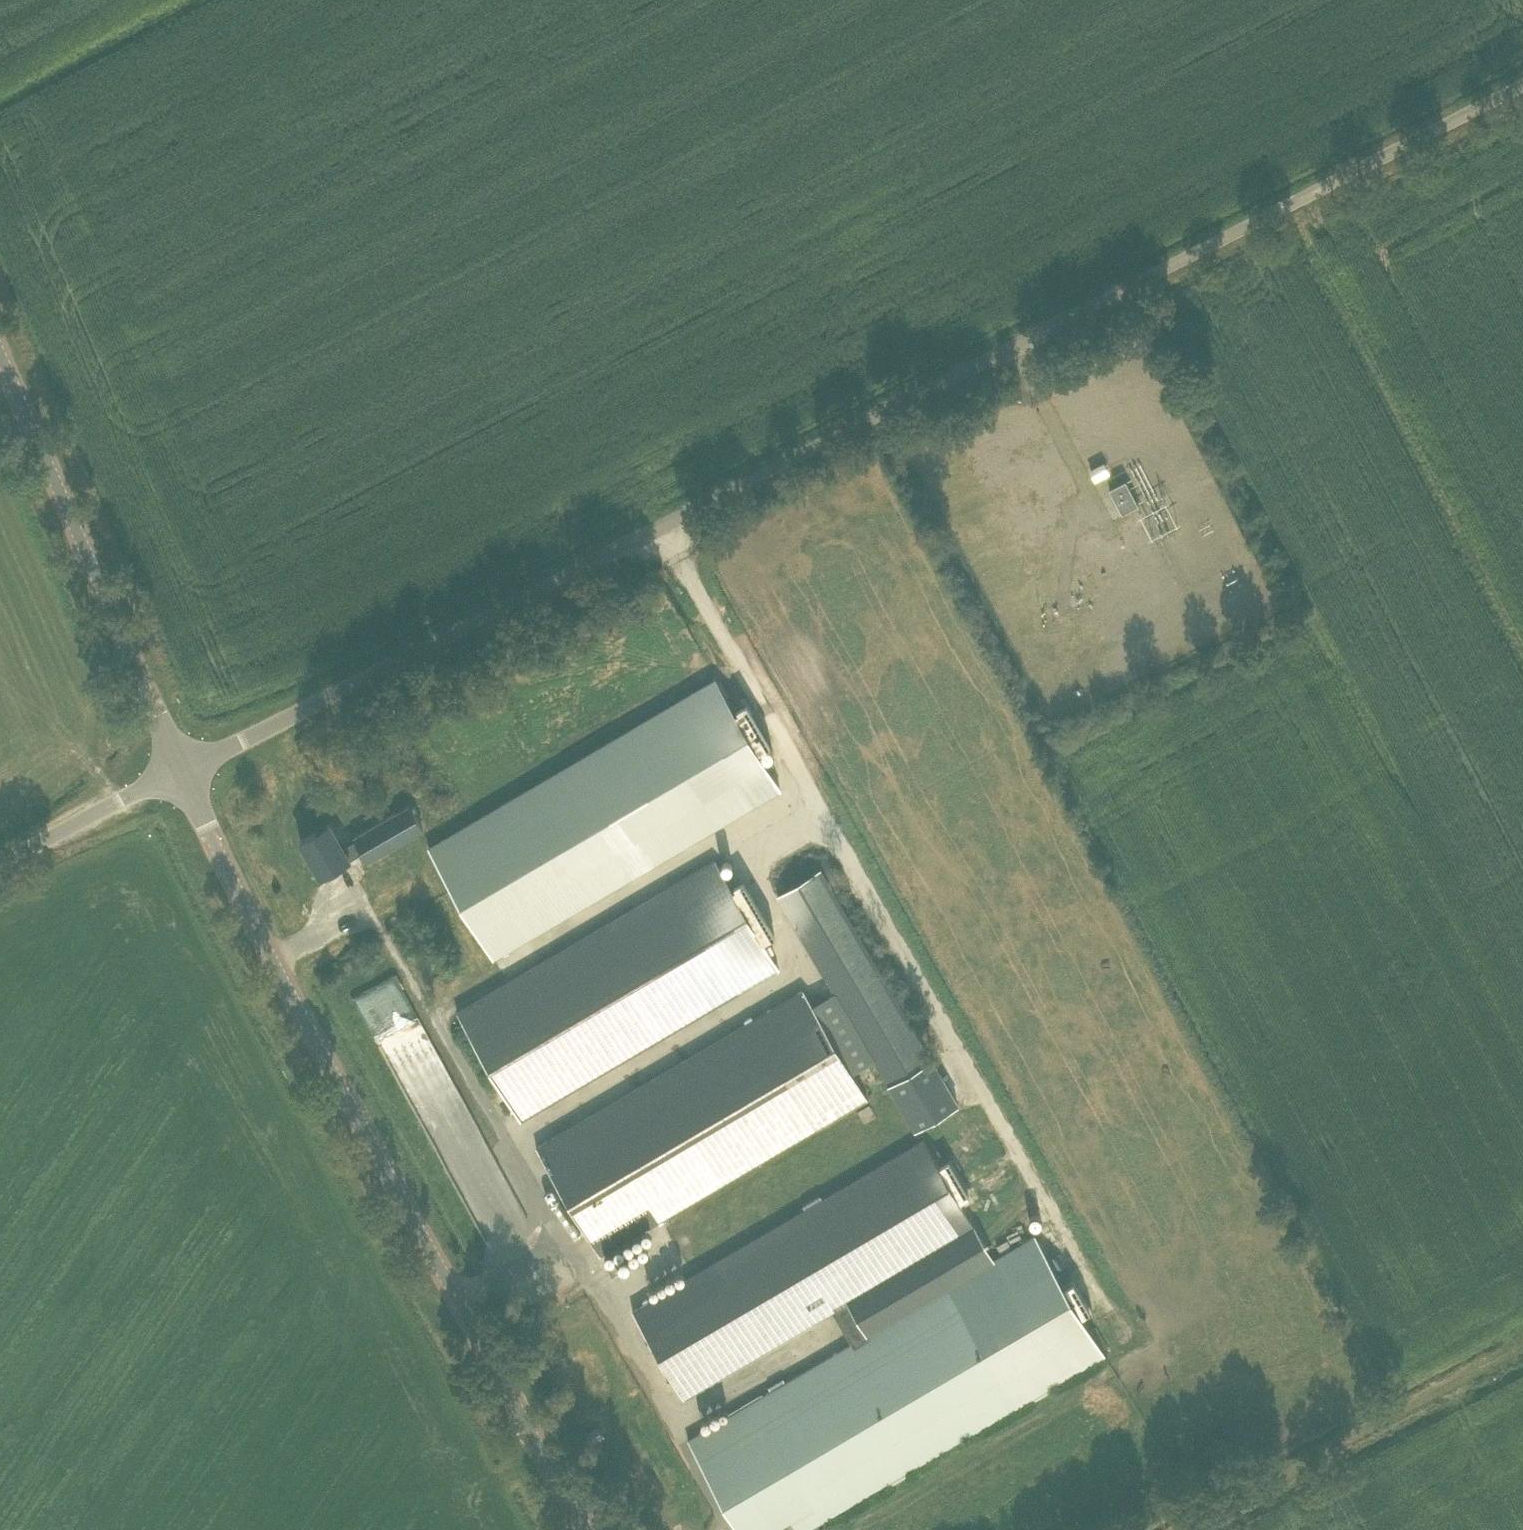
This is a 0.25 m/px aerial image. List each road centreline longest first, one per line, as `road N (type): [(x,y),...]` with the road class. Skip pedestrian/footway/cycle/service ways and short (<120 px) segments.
road 1 (unclassified): [(181,768),(1522,86)]
road 2 (tertiary): [(597,1529),(517,1404),(181,768)]
road 3 (tertiary): [(181,768),(0,346)]
road 4 (track): [(1522,1349),(1183,1529)]
road 5 (unclassified): [(0,858),(181,768)]

